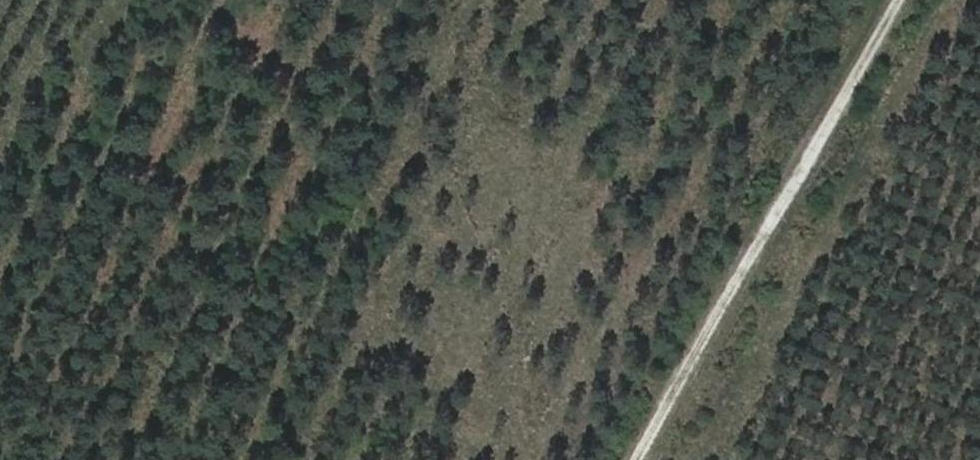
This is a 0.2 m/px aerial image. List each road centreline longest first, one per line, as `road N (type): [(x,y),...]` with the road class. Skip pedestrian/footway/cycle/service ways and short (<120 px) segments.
road 1 (track): [(644,459),(902,0)]

